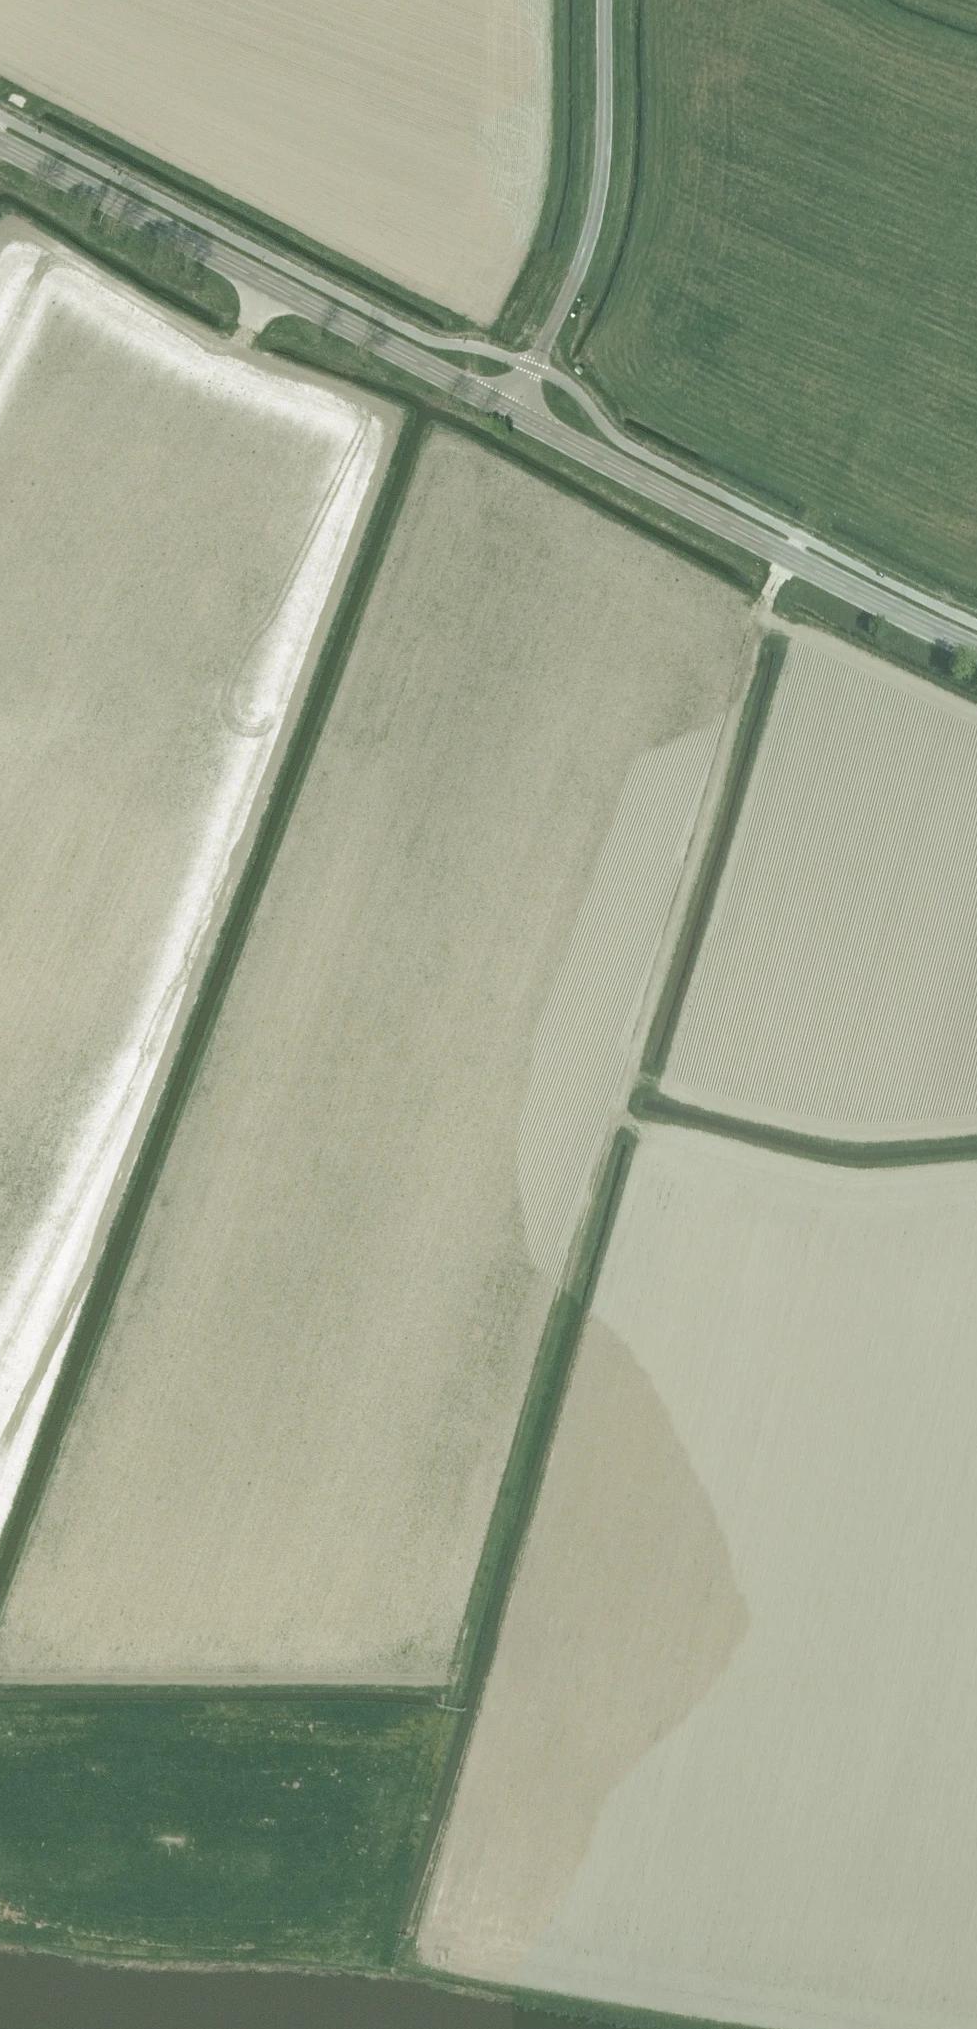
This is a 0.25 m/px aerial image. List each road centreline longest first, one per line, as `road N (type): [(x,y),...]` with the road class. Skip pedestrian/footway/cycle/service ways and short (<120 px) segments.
road 1 (secondary): [(511,411),(0,142)]
road 2 (secondary): [(976,649),(511,411)]
road 3 (unclassified): [(511,411),(595,221),(606,124),(606,0)]

